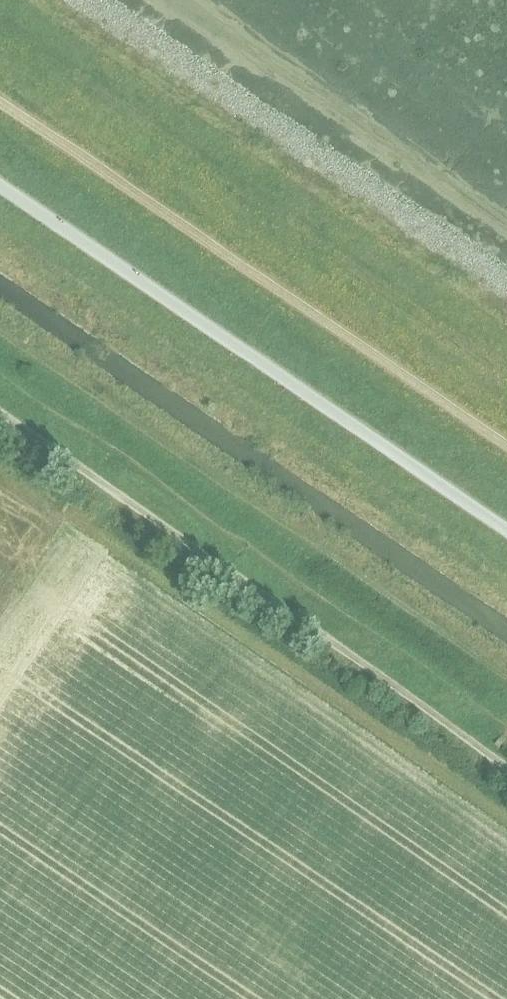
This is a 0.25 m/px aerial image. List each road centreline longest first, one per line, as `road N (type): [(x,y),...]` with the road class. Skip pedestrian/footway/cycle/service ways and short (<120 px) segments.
road 1 (track): [(506,769),(0,415)]

